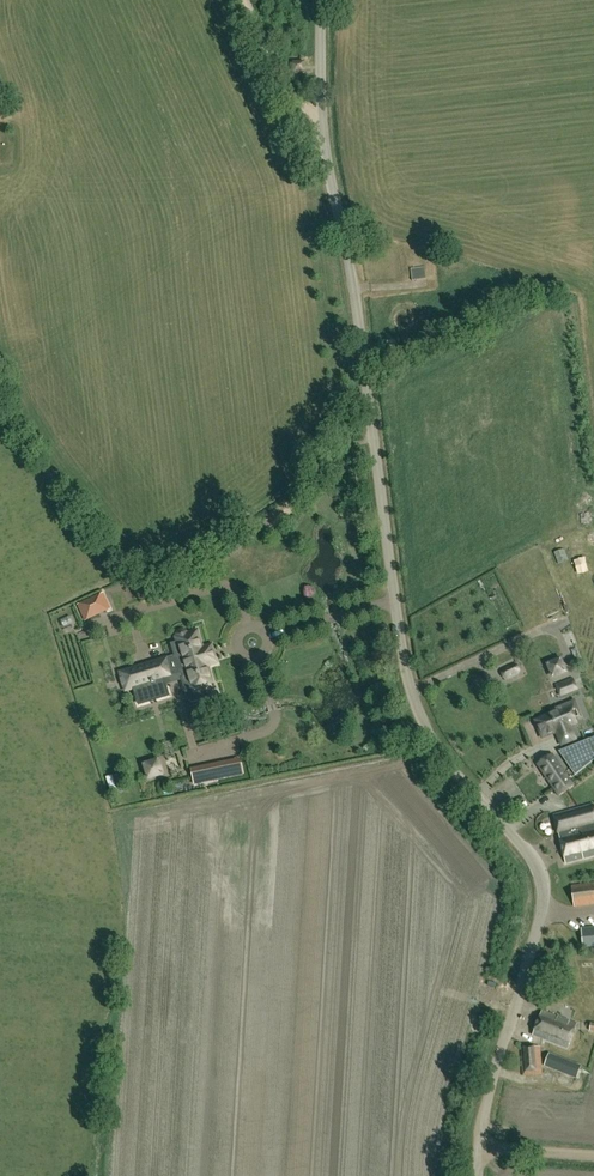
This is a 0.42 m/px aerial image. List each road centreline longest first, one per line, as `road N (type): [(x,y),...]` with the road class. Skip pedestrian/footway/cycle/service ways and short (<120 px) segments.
road 1 (unclassified): [(480,1175),(482,1140),(545,886),(539,867),(441,756),(408,675),(324,126),(323,0)]
road 2 (track): [(333,181),(243,0)]

